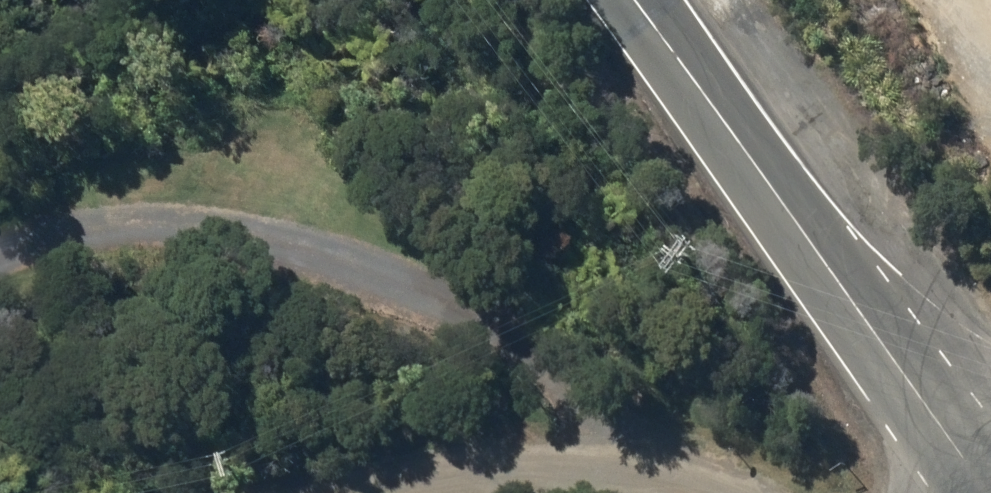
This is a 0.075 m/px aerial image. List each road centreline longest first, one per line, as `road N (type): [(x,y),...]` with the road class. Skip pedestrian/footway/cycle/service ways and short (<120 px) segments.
road 1 (track): [(0,253),(156,221),(332,246),(544,359),(608,468)]
road 2 (secondary): [(634,0),(986,492)]
road 3 (unclassified): [(366,492),(608,468),(690,492)]

